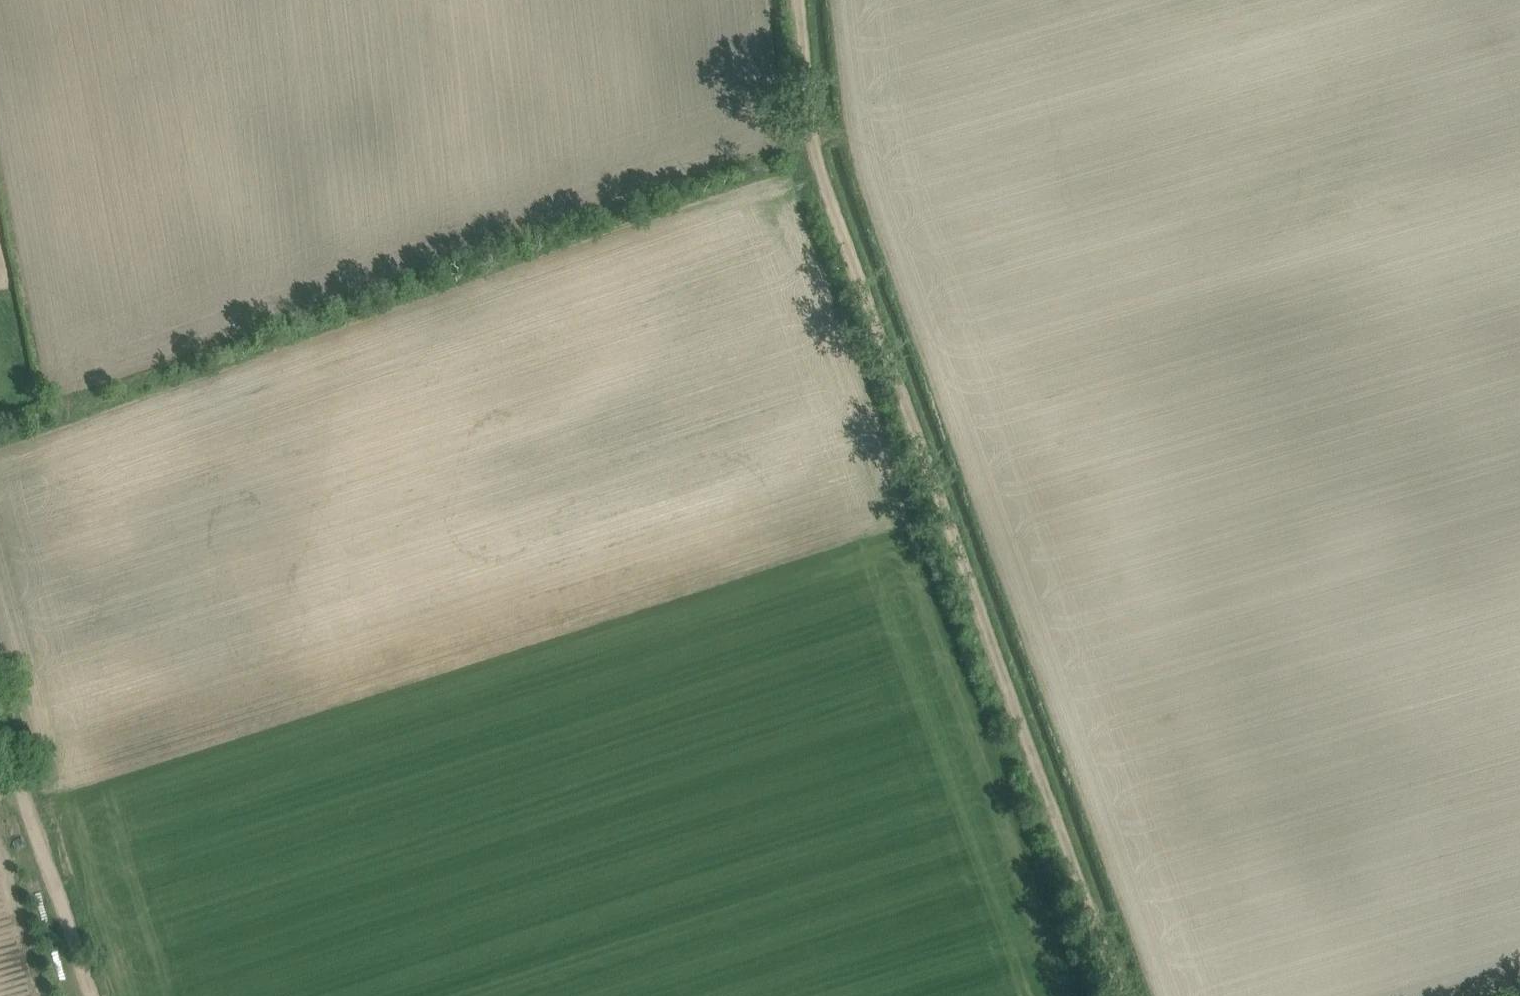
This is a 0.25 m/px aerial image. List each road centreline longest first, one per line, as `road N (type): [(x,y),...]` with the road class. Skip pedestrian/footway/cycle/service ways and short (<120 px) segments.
road 1 (track): [(796,0),(813,143),(1112,995)]
road 2 (track): [(0,706),(87,995)]

